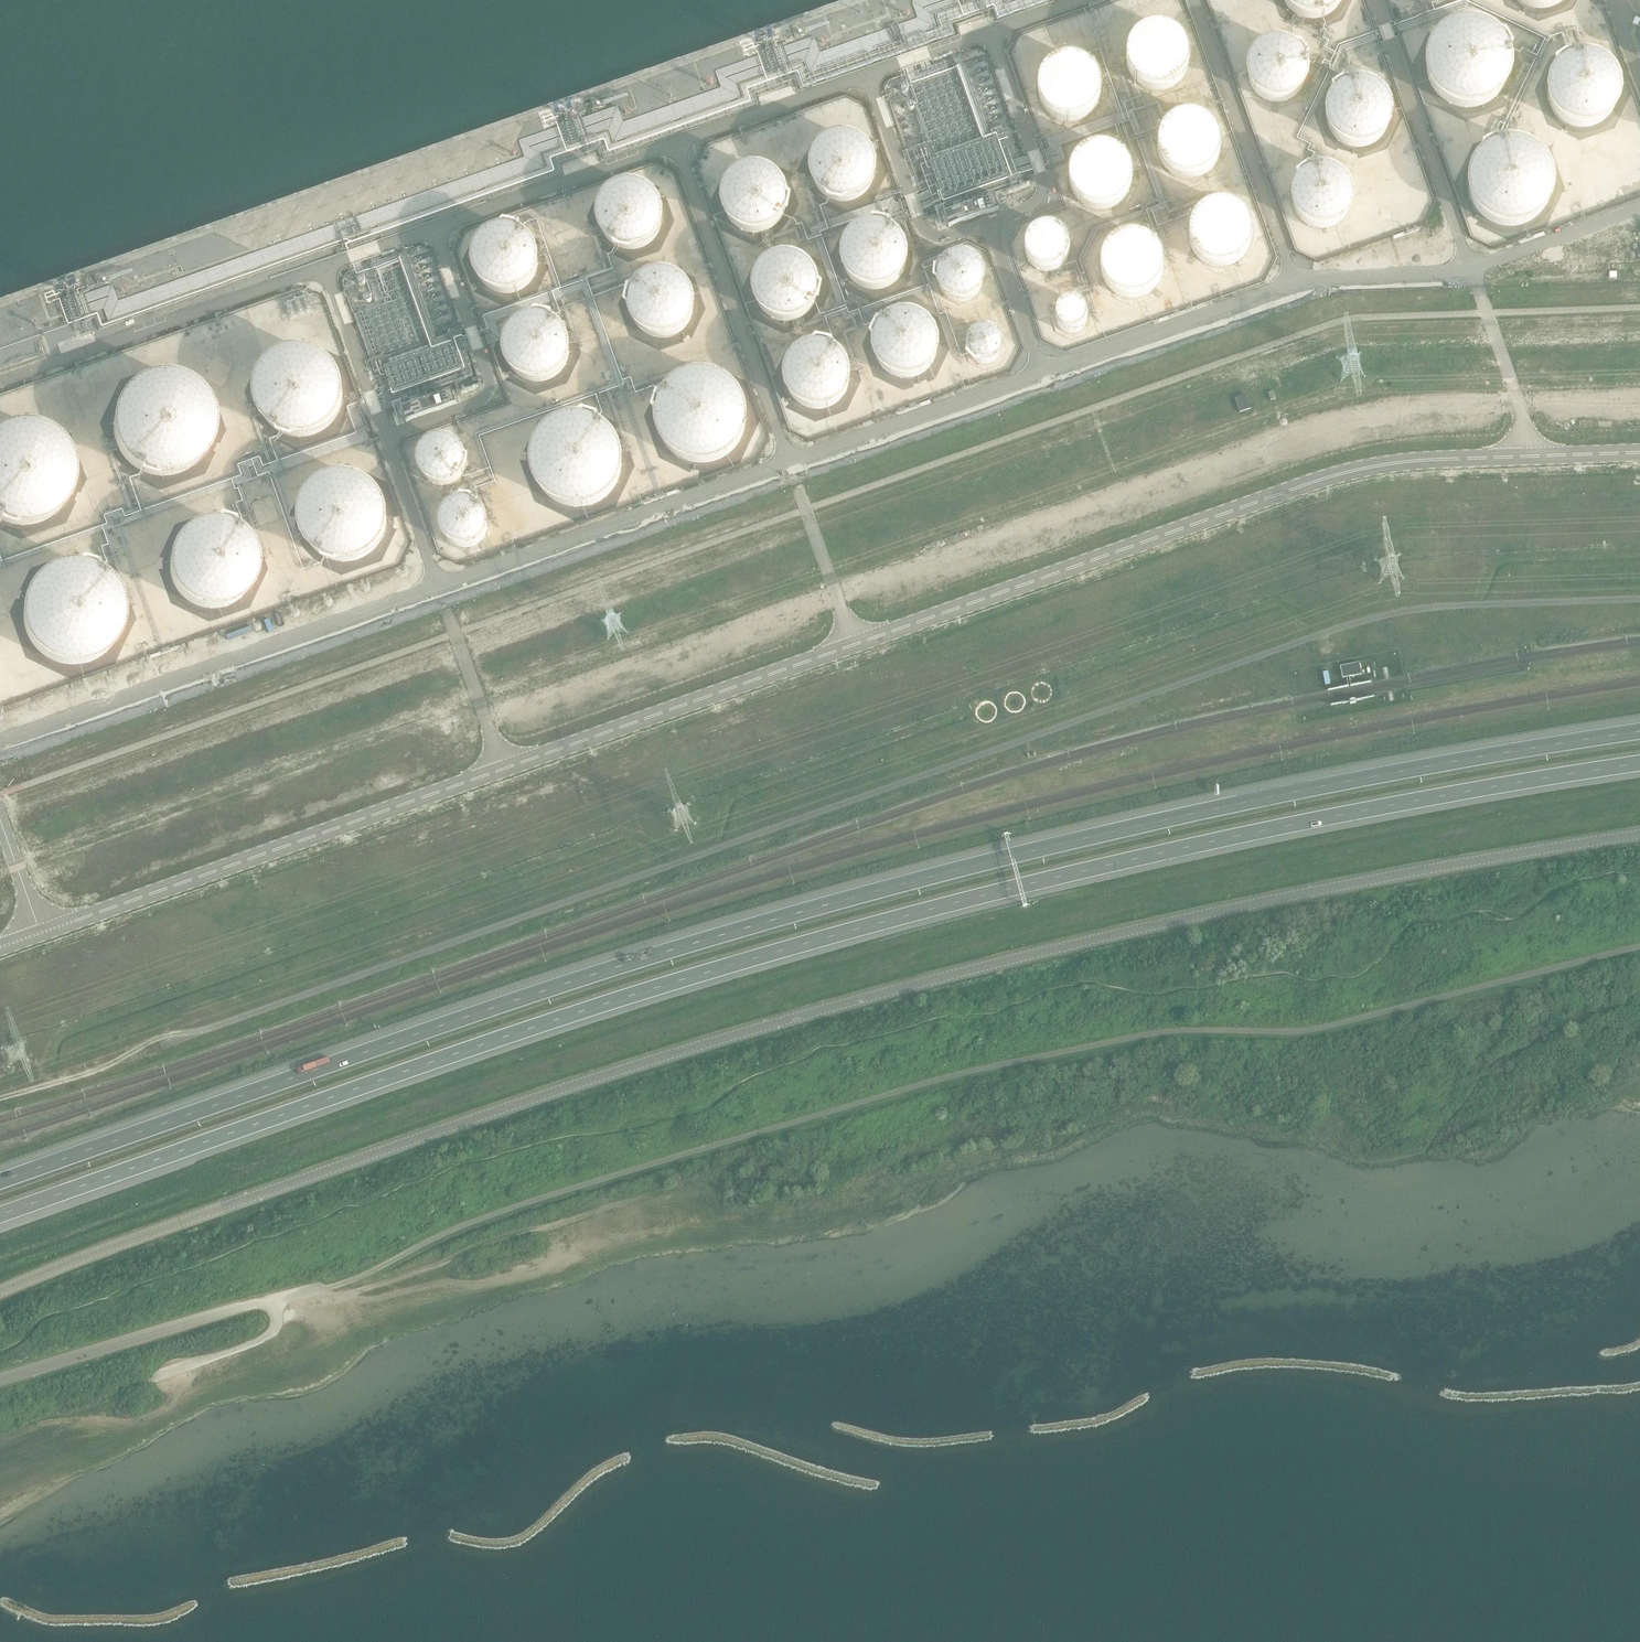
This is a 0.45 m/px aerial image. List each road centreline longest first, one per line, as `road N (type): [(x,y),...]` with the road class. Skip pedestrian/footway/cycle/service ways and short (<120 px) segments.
road 1 (unclassified): [(0,947),(1325,479),(1404,463),(1639,454)]
road 2 (unclassified): [(0,1292),(510,1106),(850,1003),(1272,901),(1639,835)]
road 3 (trunk): [(0,1215),(729,965),(1136,859),(1639,762)]
road 4 (trunk): [(1639,732),(1137,825),(723,934),(0,1182)]
road 5 (track): [(313,1291),(331,1299),(359,1291),(473,1247),(701,1182)]
road 6 (track): [(1327,632),(1326,653),(1337,659),(1515,603)]

